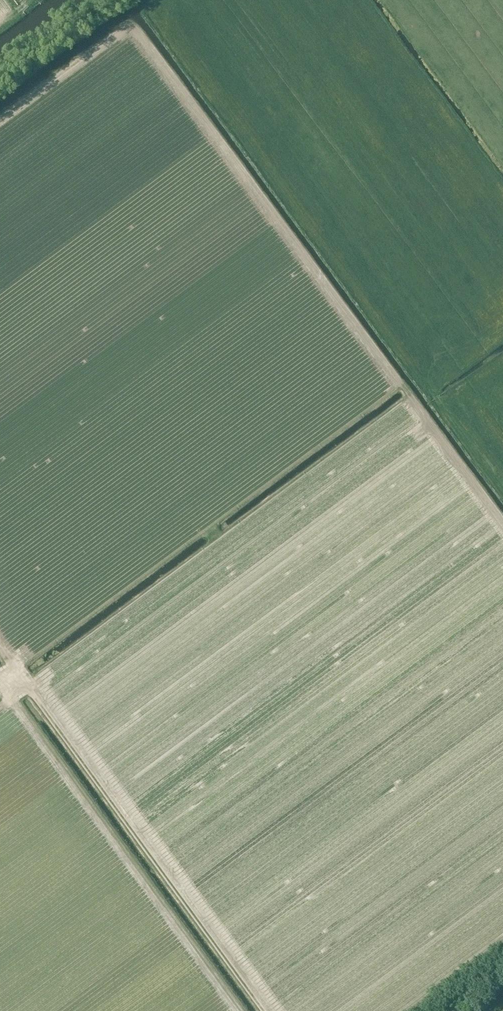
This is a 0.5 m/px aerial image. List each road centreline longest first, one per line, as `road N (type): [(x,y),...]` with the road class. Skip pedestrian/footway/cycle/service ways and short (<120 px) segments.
road 1 (track): [(0,647),(263,1010)]

